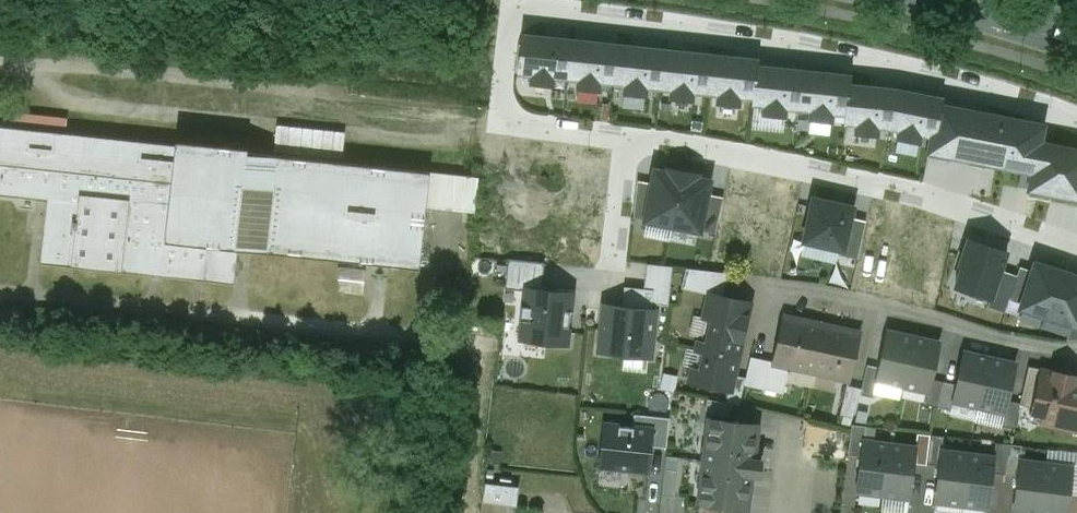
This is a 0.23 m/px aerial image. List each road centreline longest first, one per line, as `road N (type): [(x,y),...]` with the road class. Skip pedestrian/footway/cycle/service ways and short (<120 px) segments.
road 1 (residential): [(1076,124),(814,46),(514,8),(501,121)]
road 2 (residential): [(1076,246),(920,199),(625,139)]
road 3 (residential): [(1076,355),(765,291)]
road 4 (residential): [(463,512),(493,237)]
road 5 (tertiary): [(1076,35),(931,0)]
road 6 (residential): [(625,139),(613,270)]
road 7 (residential): [(625,139),(501,121)]

